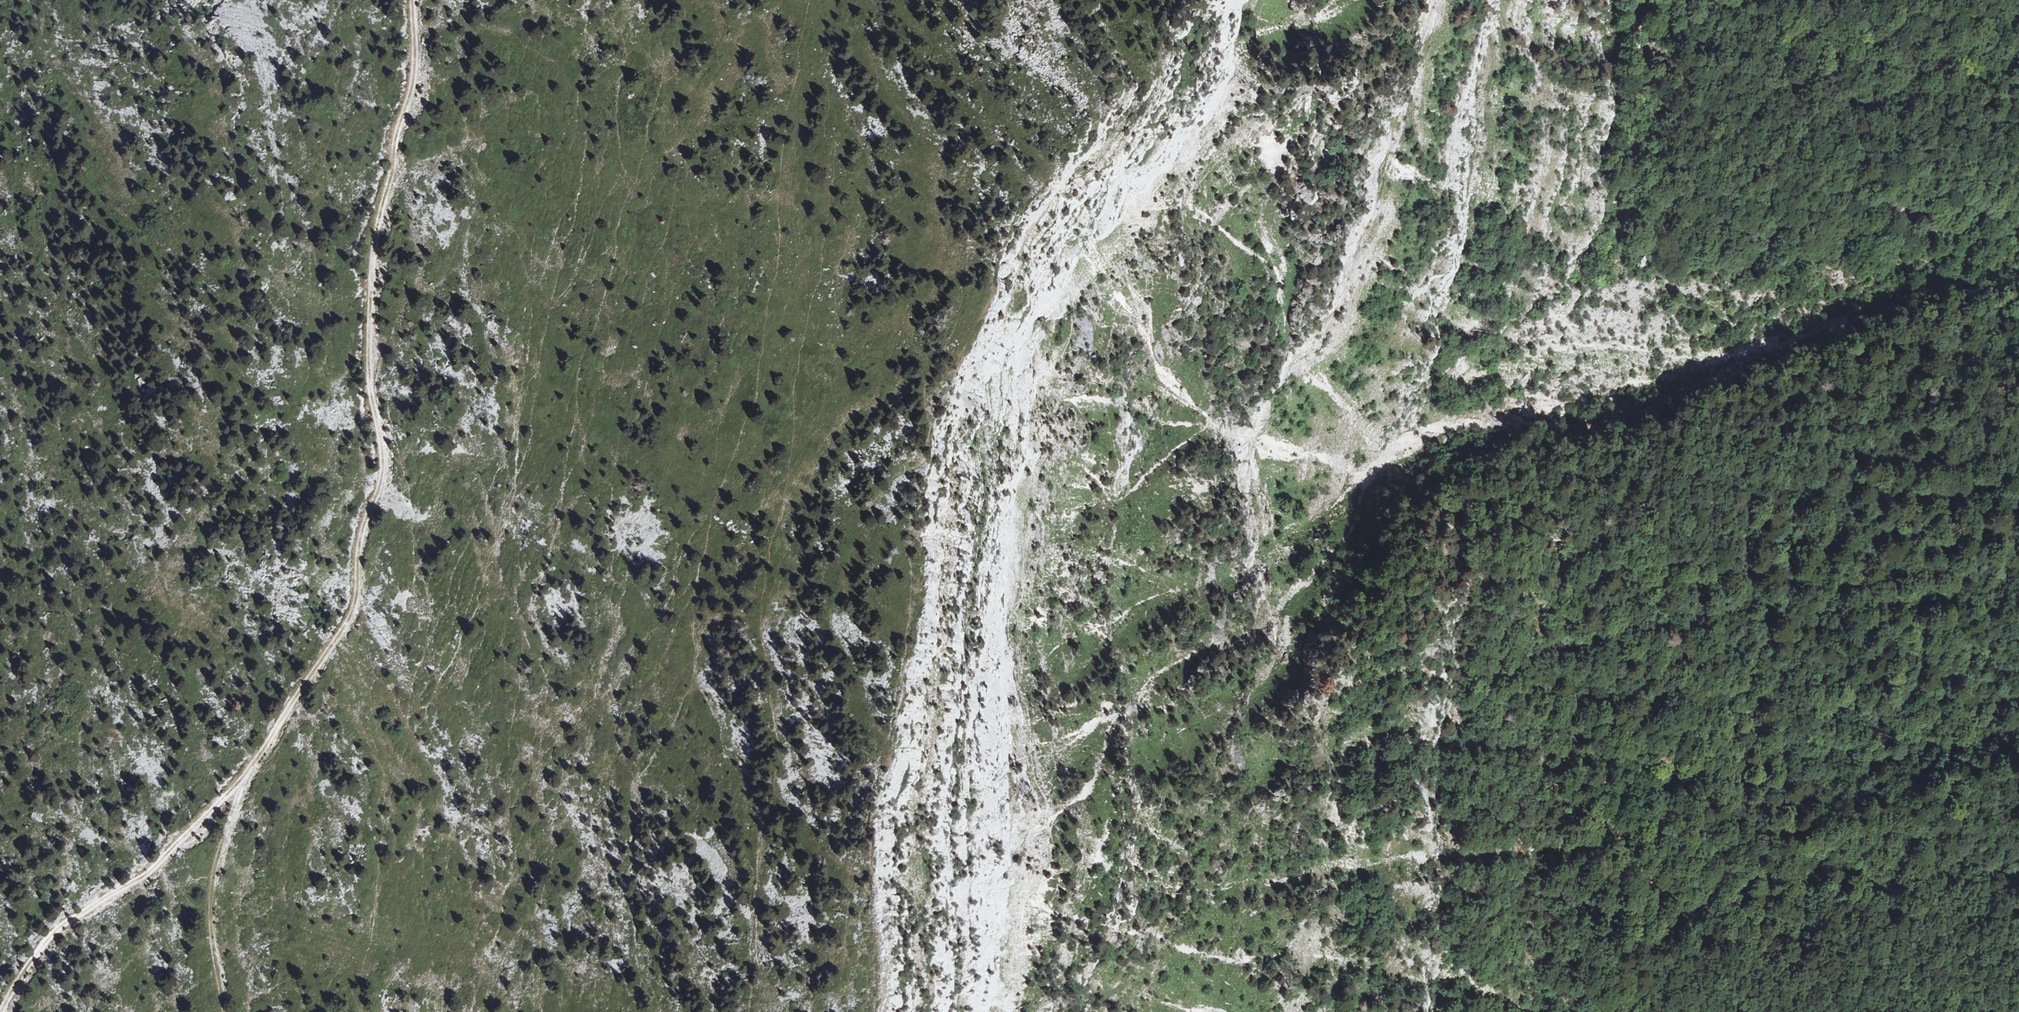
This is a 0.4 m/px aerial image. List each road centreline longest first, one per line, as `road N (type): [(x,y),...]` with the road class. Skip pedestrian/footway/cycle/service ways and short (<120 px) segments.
road 1 (track): [(228,1011),(211,909),(223,849),(244,780),(358,605),(360,536),(386,456),(369,371),(374,257),(411,64),(410,0)]
road 2 (track): [(2,1011),(42,939),(158,864),(244,780)]
road 3 (track): [(1838,277),(2018,248)]

